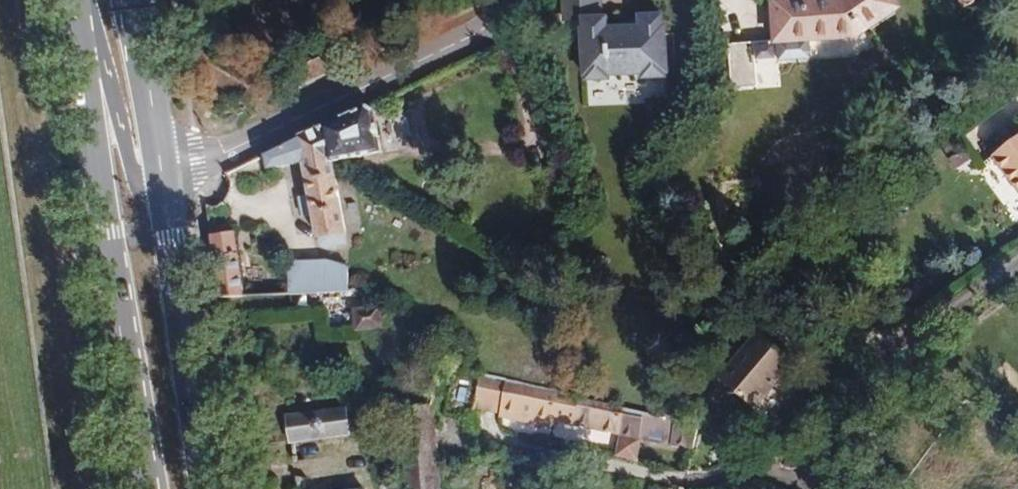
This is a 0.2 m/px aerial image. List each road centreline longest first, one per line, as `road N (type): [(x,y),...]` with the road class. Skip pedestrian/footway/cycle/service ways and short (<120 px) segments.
road 1 (primary): [(71,0),(142,488)]
road 2 (residential): [(161,180),(475,34),(512,0)]
road 3 (primary): [(204,488),(161,180)]
road 4 (unclassified): [(84,0),(134,177),(146,186),(161,180)]
road 5 (primary): [(161,180),(135,0)]

